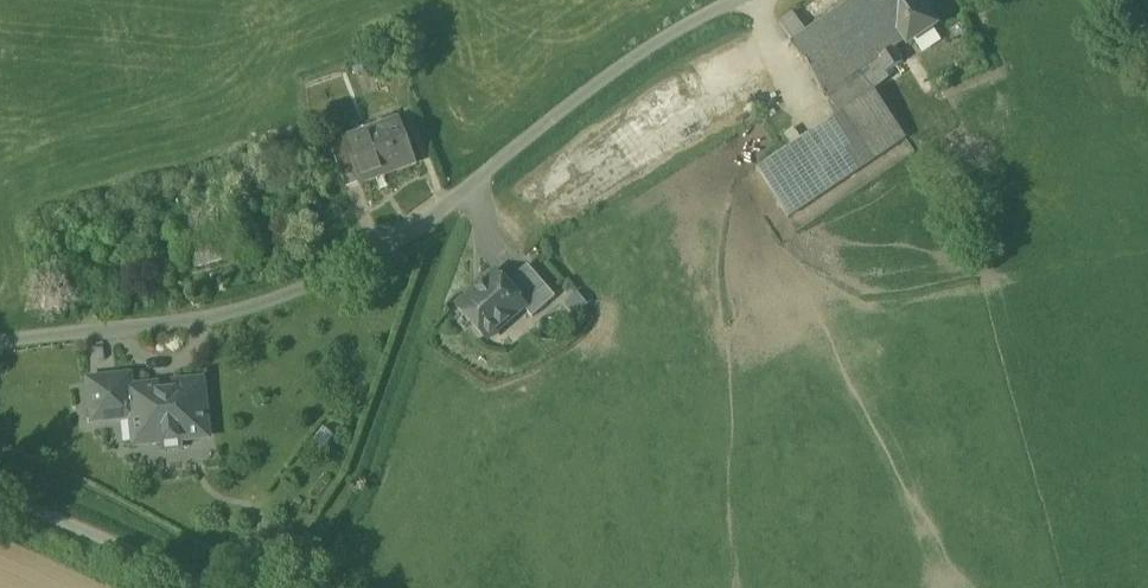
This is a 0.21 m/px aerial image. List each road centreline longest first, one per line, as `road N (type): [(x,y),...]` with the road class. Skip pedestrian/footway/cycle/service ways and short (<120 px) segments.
road 1 (residential): [(0,343),(222,316),(342,273),(400,240),(605,78),(736,0)]
road 2 (residential): [(0,498),(191,587)]

